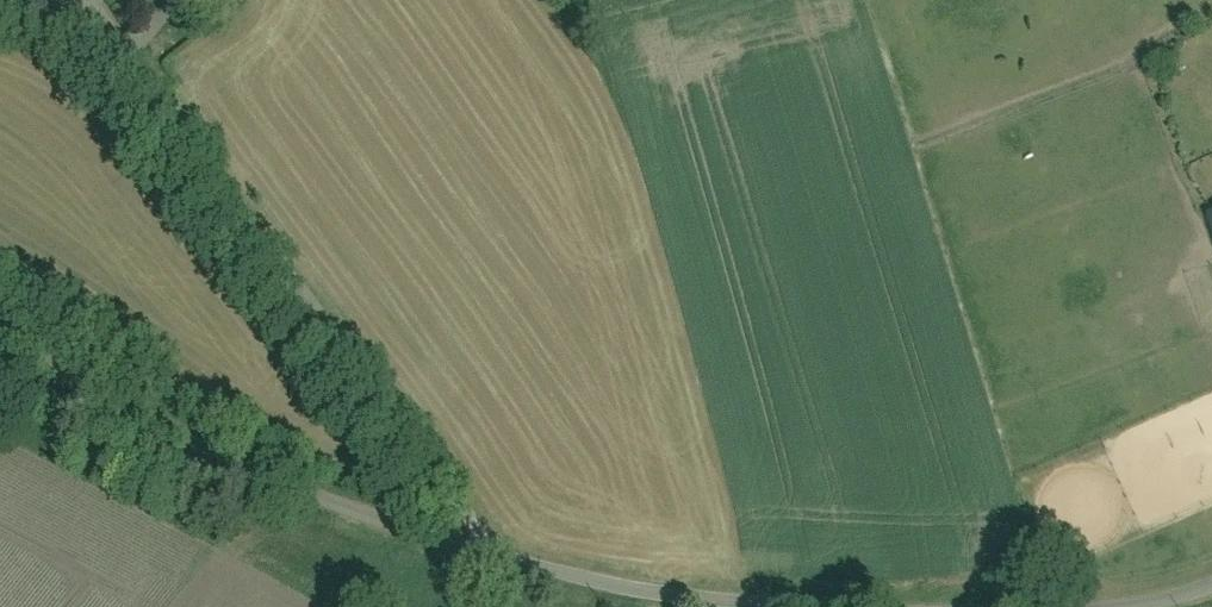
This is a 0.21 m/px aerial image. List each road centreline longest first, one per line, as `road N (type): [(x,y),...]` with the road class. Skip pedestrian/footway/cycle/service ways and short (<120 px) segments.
road 1 (residential): [(775,606),(598,582),(378,523),(166,428),(0,324)]
road 2 (track): [(86,0),(126,69),(464,515),(473,549)]
road 3 (residential): [(1211,584),(1165,600),(1070,606)]

